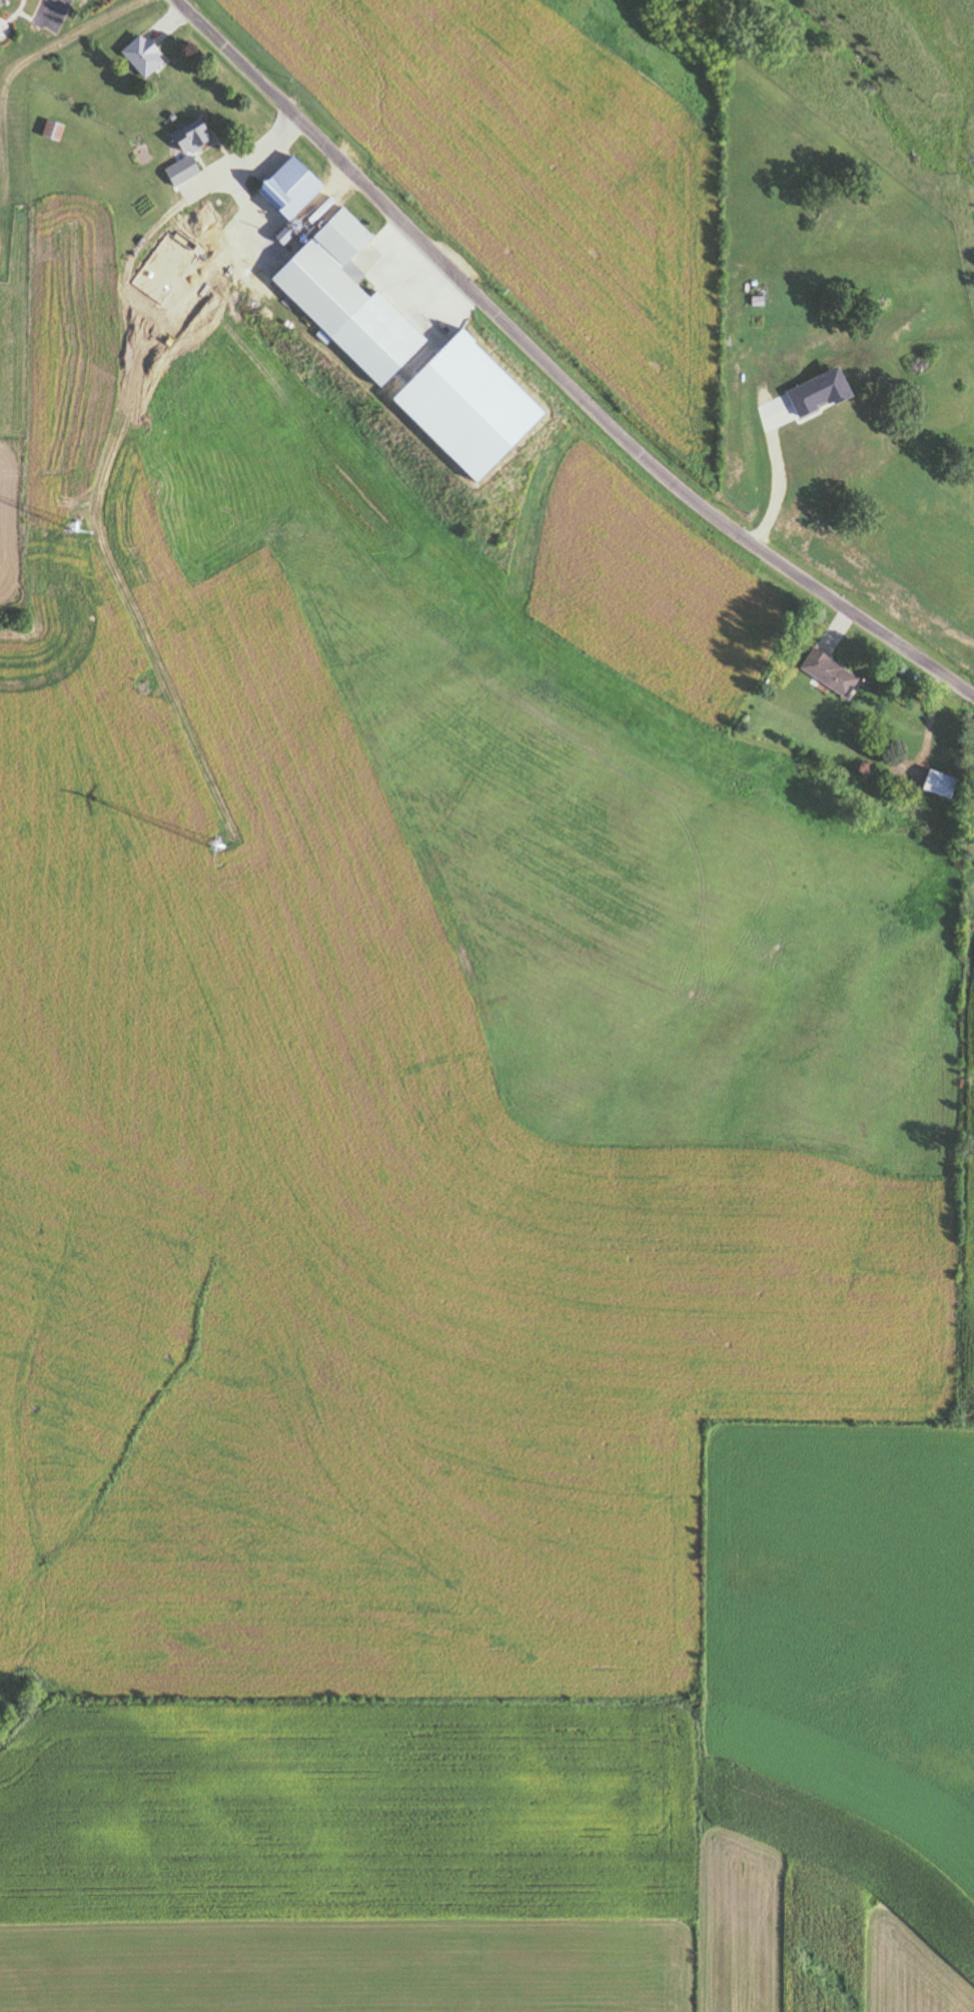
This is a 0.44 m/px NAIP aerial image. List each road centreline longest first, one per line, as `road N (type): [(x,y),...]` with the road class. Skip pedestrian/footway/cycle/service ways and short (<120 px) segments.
road 1 (residential): [(973,699),(658,473),(185,0)]

